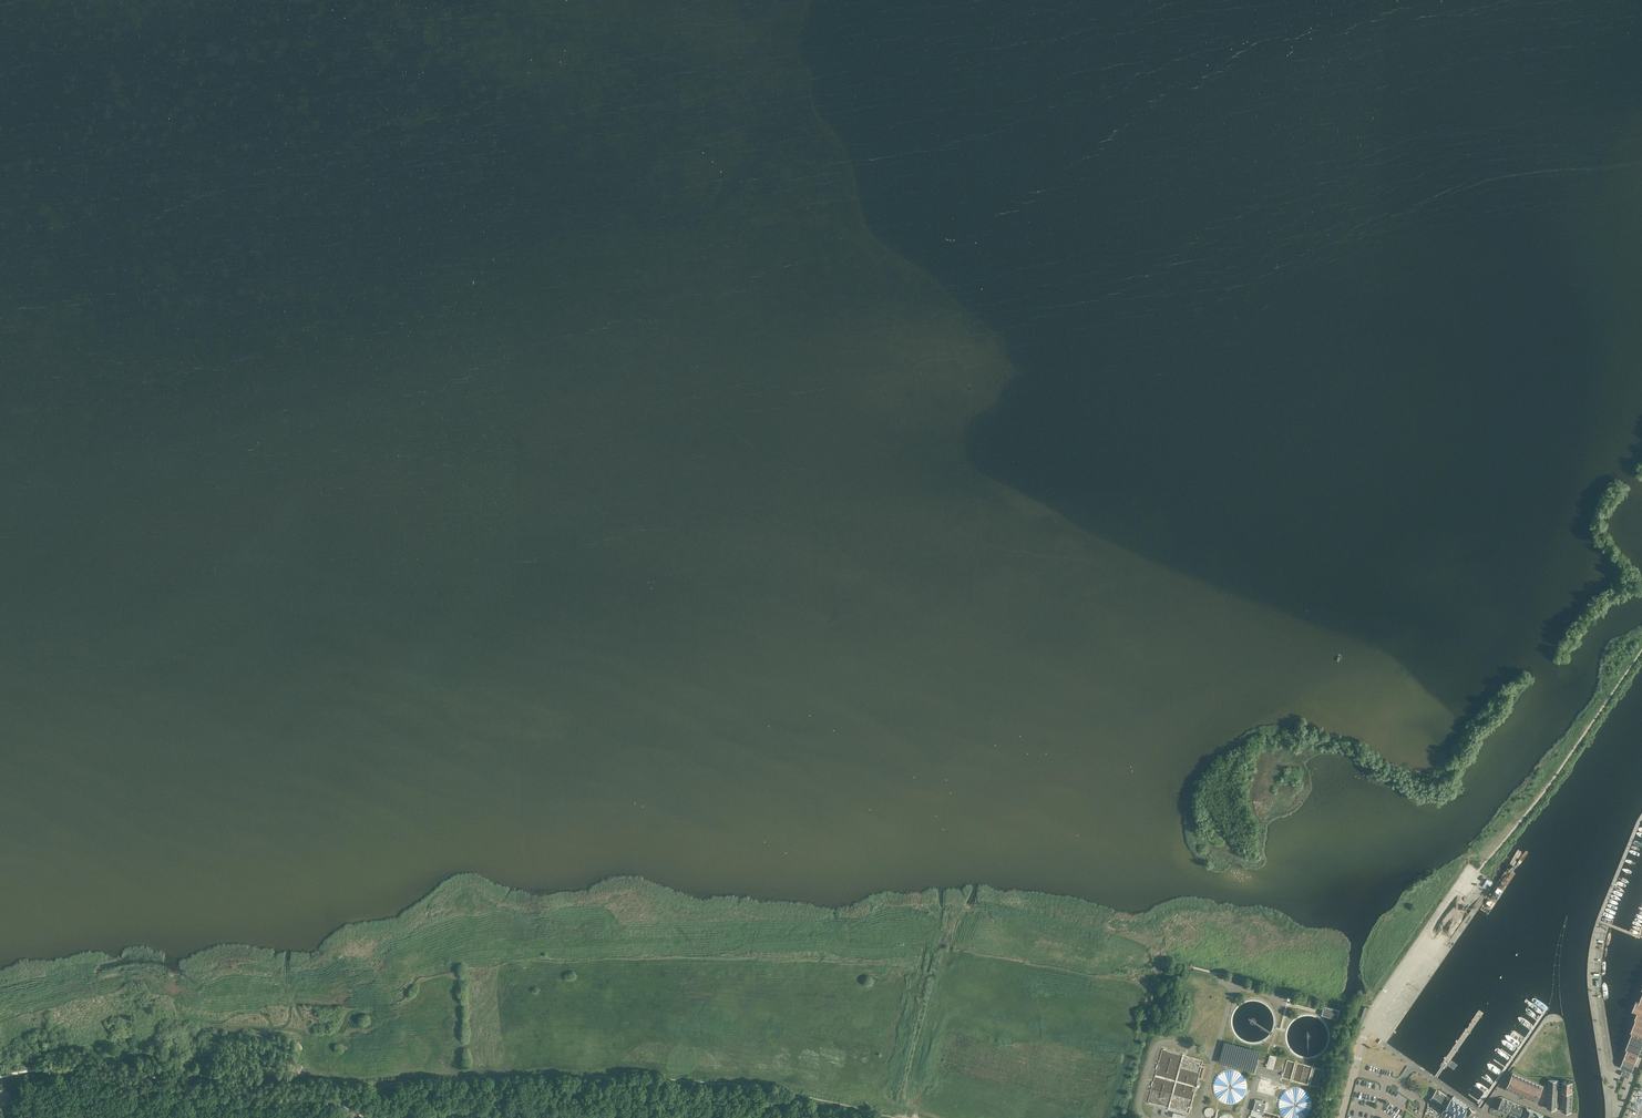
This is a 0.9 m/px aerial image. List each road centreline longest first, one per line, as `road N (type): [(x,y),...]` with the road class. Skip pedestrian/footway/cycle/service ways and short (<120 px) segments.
road 1 (unclassified): [(1355,1072),(1377,1012),(1478,871)]
road 2 (unclassified): [(1600,924),(1591,984),(1617,1117)]

